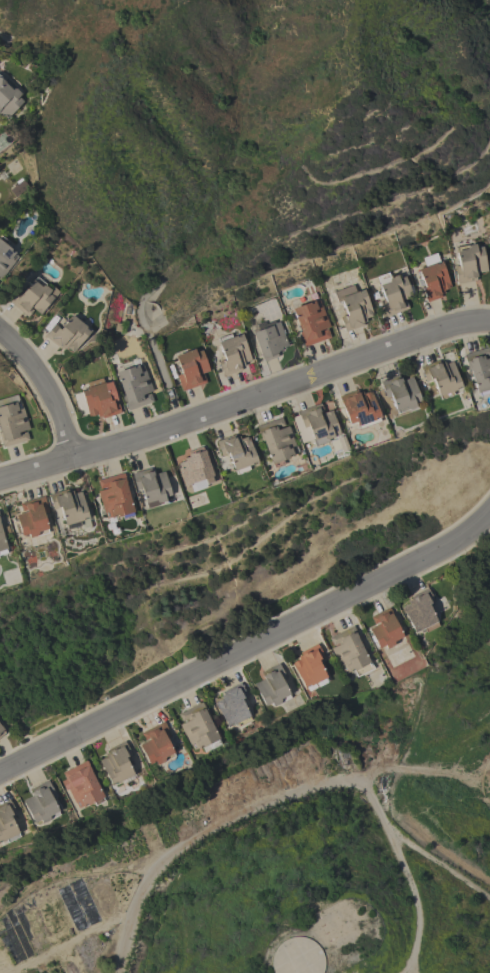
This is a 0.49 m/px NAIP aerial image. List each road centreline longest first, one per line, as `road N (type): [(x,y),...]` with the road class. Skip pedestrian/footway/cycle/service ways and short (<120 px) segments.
road 1 (residential): [(0,772),(431,556),(489,512)]
road 2 (residential): [(0,479),(466,321),(489,320)]
road 3 (track): [(121,972),(128,928),(153,876),(193,842),(268,803),(356,778),(489,759)]
road 4 (track): [(356,778),(414,898),(417,931),(402,972)]
road 5 (residential): [(71,458),(50,397),(0,335)]
road 6 (track): [(489,901),(384,827)]

